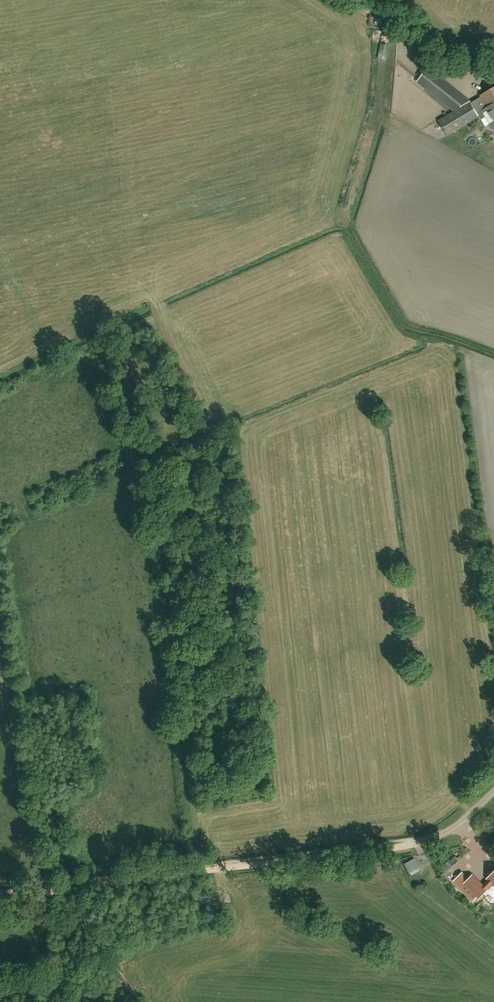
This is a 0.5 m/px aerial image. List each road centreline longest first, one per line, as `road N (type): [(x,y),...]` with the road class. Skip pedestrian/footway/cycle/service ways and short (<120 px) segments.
road 1 (track): [(0,899),(421,843)]

